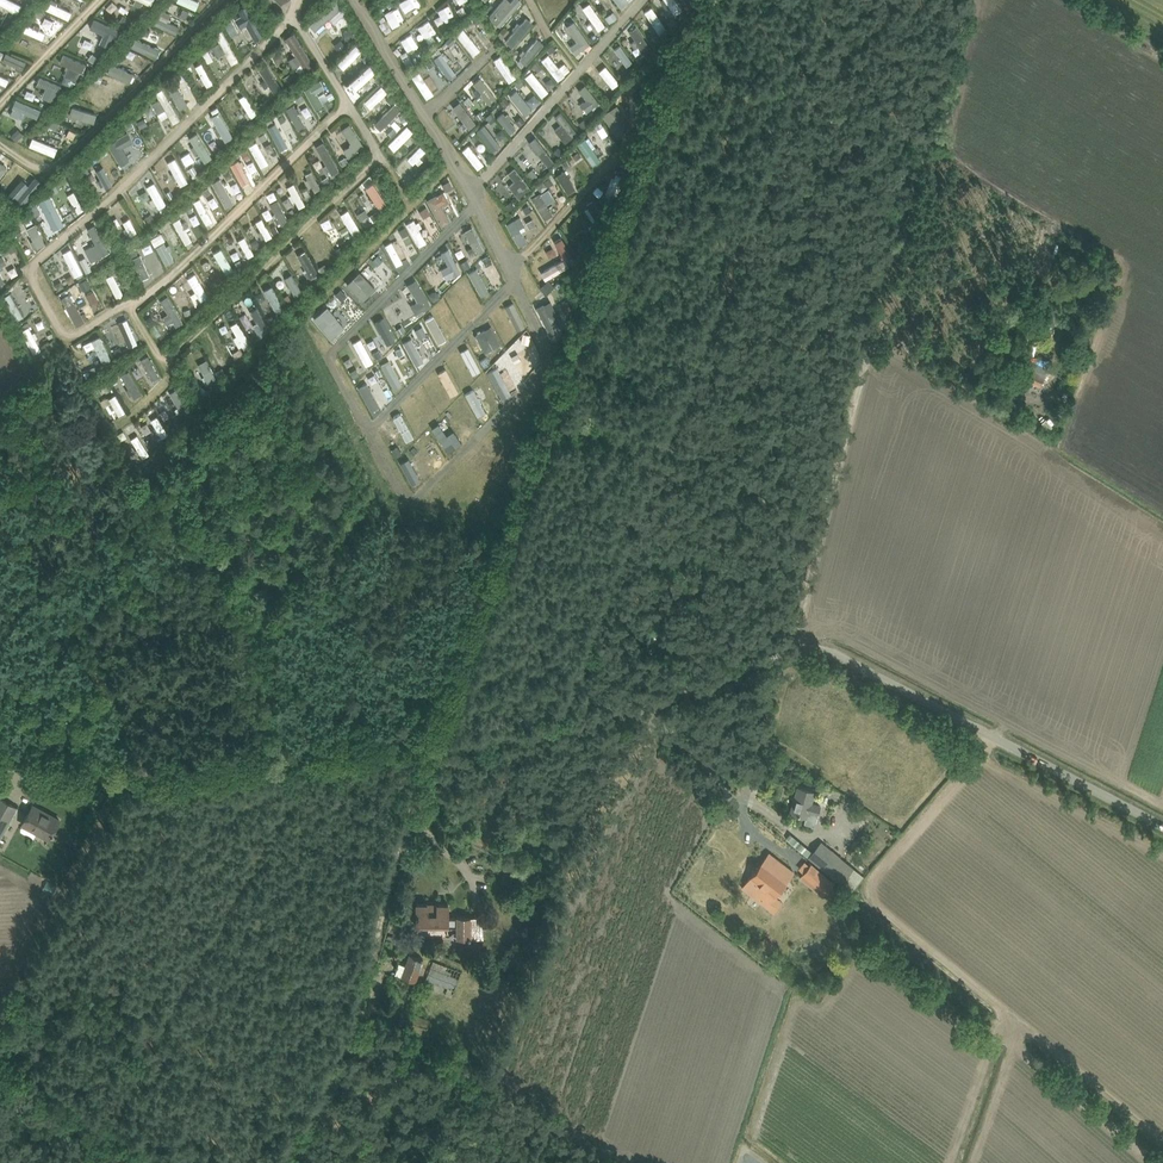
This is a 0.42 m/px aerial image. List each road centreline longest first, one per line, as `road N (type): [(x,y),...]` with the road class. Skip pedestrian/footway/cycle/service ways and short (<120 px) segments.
road 1 (track): [(715,0),(545,460),(467,646),(344,1050),(283,1162)]
road 2 (unclassified): [(1162,827),(870,672),(787,655),(653,707),(436,739),(126,774),(0,767)]
road 3 (track): [(0,1058),(190,1162)]

